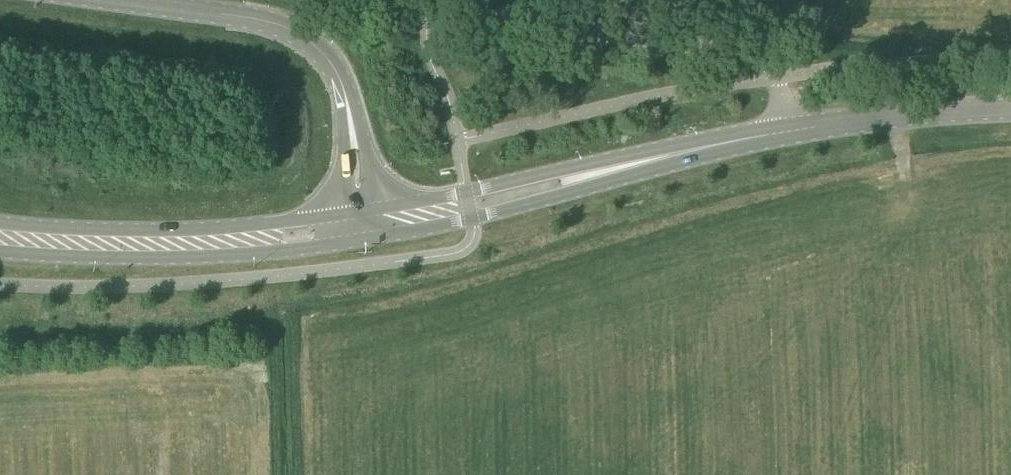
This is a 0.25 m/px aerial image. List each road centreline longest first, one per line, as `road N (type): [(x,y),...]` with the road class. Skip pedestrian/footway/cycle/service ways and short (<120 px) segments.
road 1 (secondary): [(789,132),(366,226)]
road 2 (unclassified): [(789,132),(774,78),(740,43),(428,0)]
road 3 (secondary): [(366,226),(349,110),(337,74),(315,47),(271,26),(94,0)]
road 4 (secondary): [(366,226),(267,242),(92,247),(0,239)]
road 5 (secondary): [(1010,111),(867,118),(789,132)]

